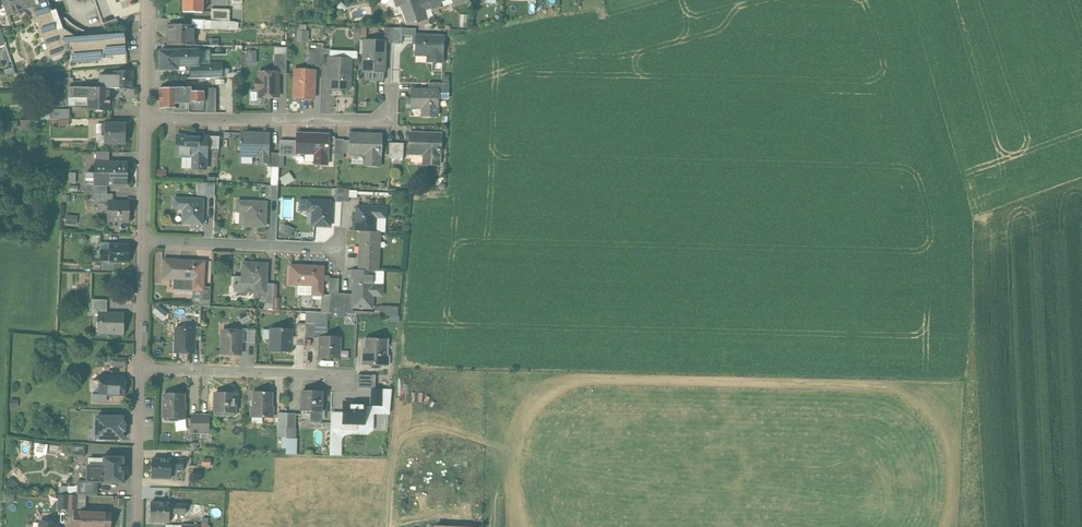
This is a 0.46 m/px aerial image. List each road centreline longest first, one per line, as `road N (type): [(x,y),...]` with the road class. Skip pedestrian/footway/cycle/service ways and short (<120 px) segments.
road 1 (residential): [(147,119),(375,120),(389,110)]
road 2 (residential): [(140,369),(350,376)]
road 3 (residential): [(143,240),(346,251)]
road 4 (residential): [(136,526),(140,369)]
road 5 (residential): [(140,369),(143,240)]
road 6 (residential): [(143,240),(147,119)]

